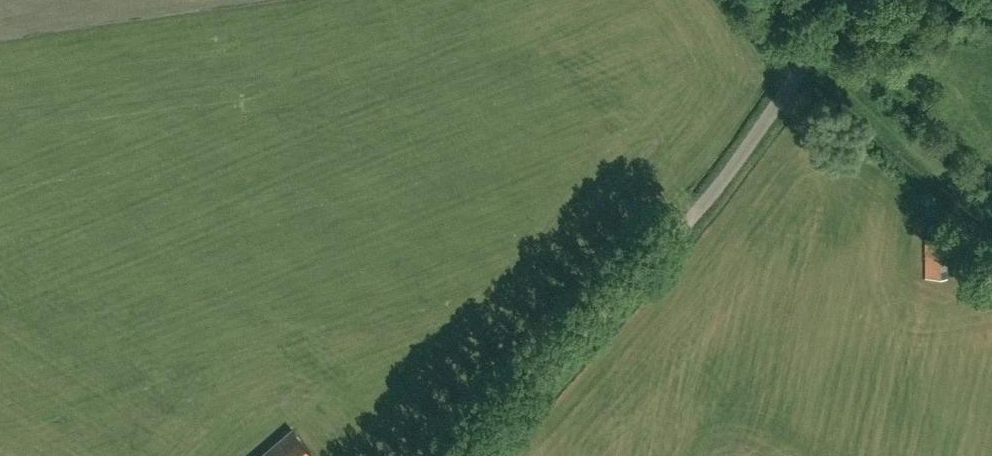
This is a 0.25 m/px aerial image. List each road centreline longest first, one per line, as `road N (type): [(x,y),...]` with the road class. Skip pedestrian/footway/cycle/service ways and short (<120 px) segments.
road 1 (unclassified): [(490,455),(751,149),(849,0)]

